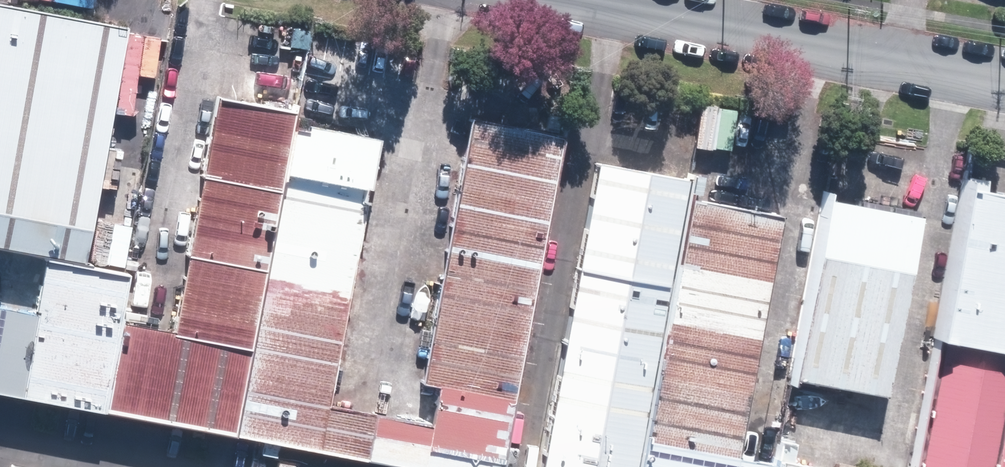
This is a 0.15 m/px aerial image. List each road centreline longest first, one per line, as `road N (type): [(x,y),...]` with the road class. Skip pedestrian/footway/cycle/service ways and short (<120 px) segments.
road 1 (residential): [(1004,76),(576,0)]

